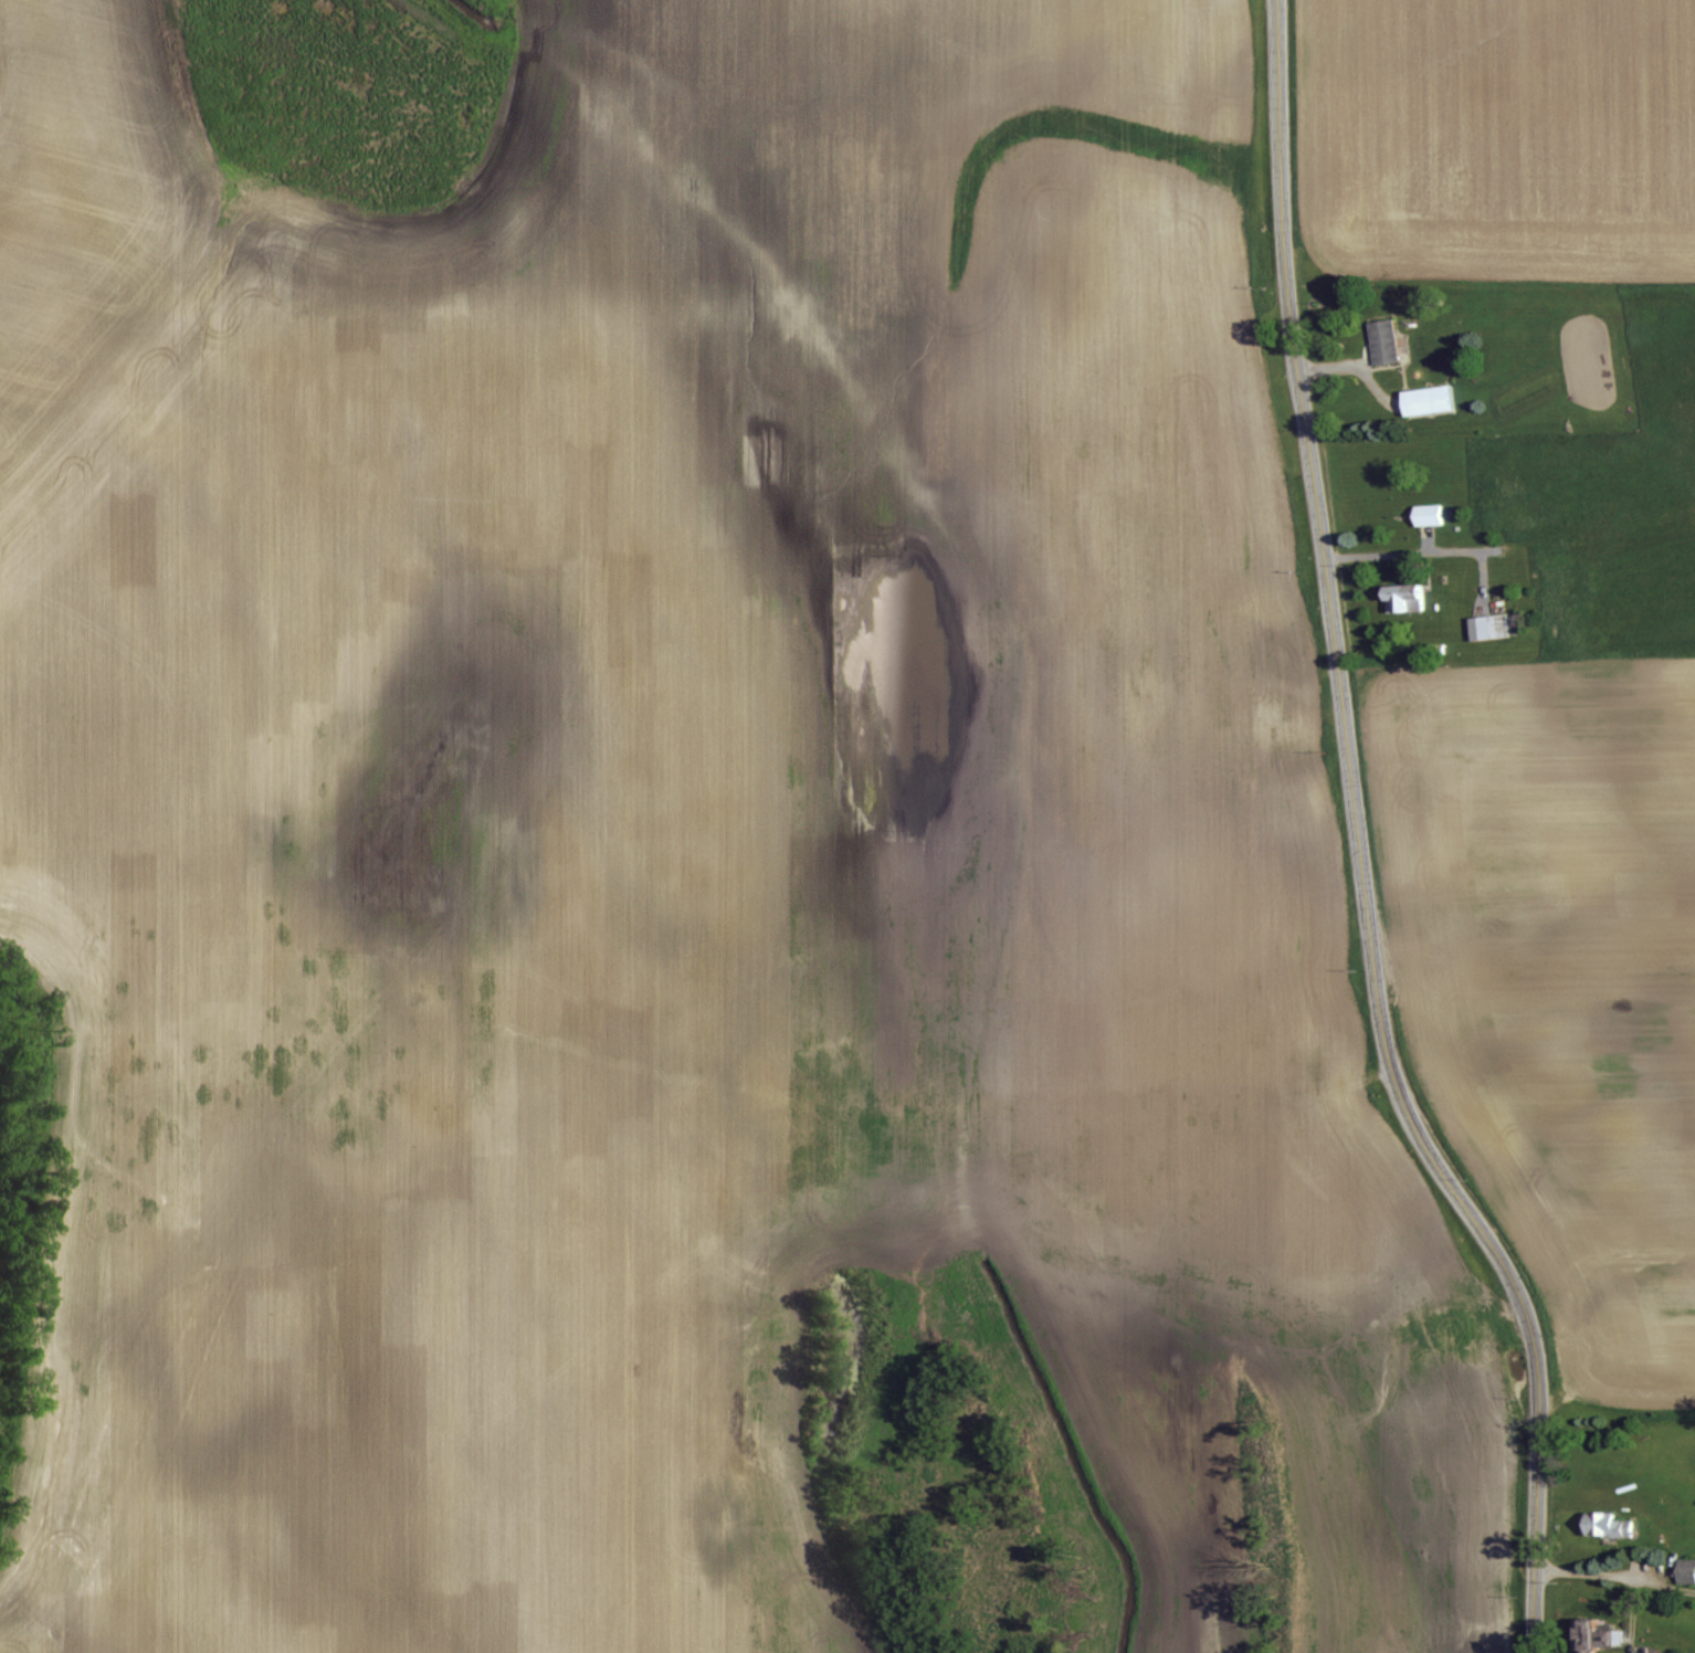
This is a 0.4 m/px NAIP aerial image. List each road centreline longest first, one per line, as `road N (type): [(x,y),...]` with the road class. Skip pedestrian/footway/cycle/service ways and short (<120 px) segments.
road 1 (secondary): [(1537,1652),(1539,1349),(1507,1266),(1406,1112),(1385,1031),(1292,328),(1277,0)]

